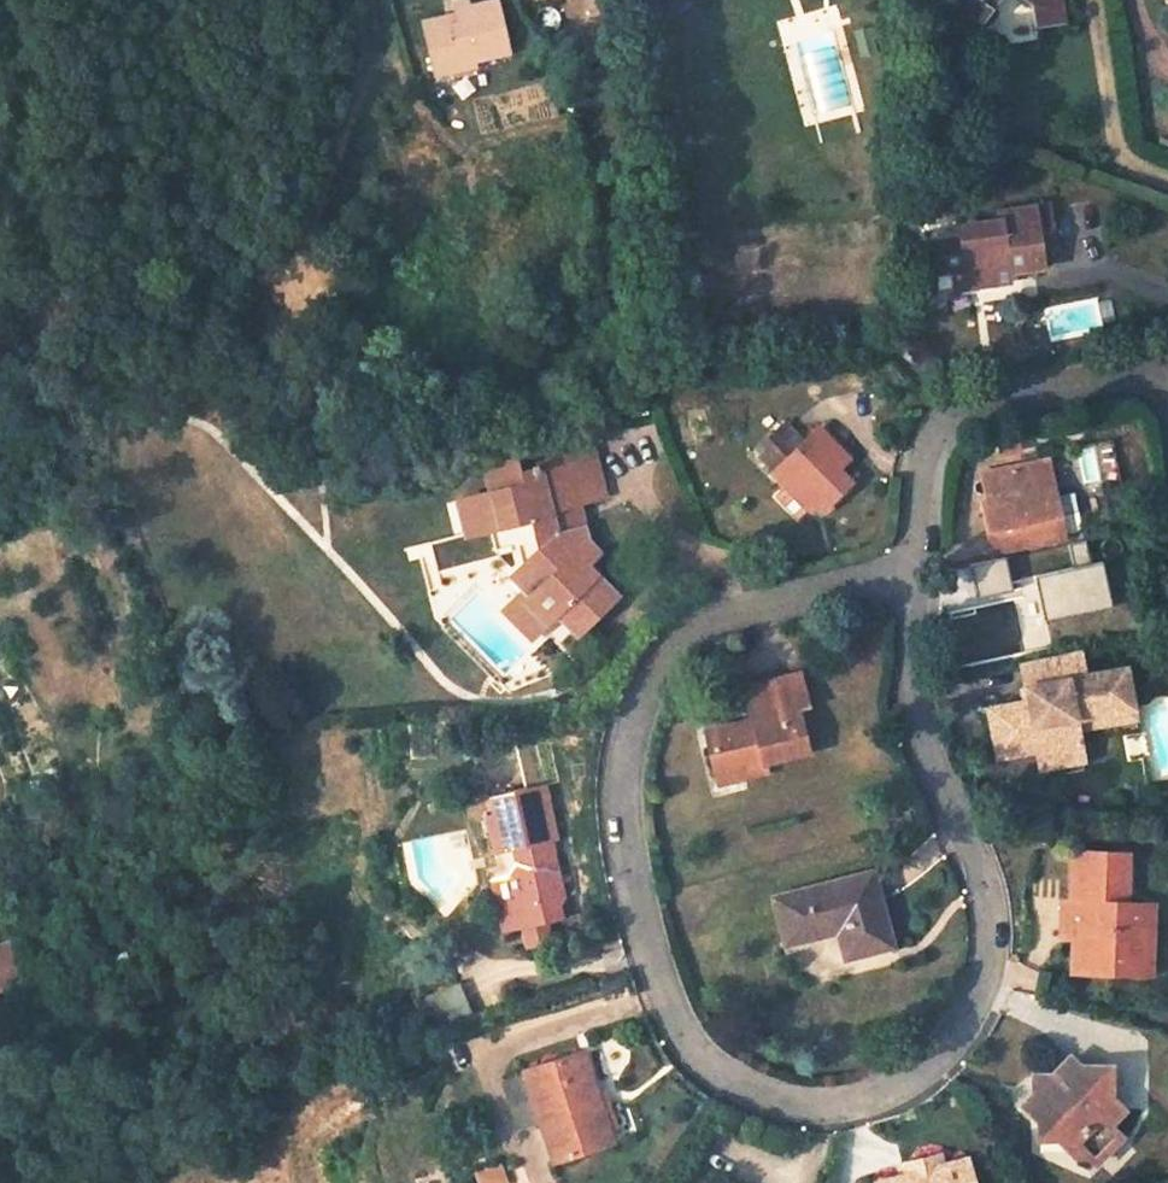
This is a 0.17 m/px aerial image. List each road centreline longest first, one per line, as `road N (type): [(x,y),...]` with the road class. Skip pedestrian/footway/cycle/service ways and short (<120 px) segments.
road 1 (residential): [(917,569),(913,709),(986,899),(993,968),(947,1054),(879,1095),(804,1108),(714,1071),(673,1012),(620,829),(641,683),(707,624)]
road 2 (residential): [(1167,382),(1113,379),(978,404),(927,461),(917,569)]
road 3 (track): [(364,0),(312,218),(284,292)]
road 4 (residential): [(707,624),(917,569)]

